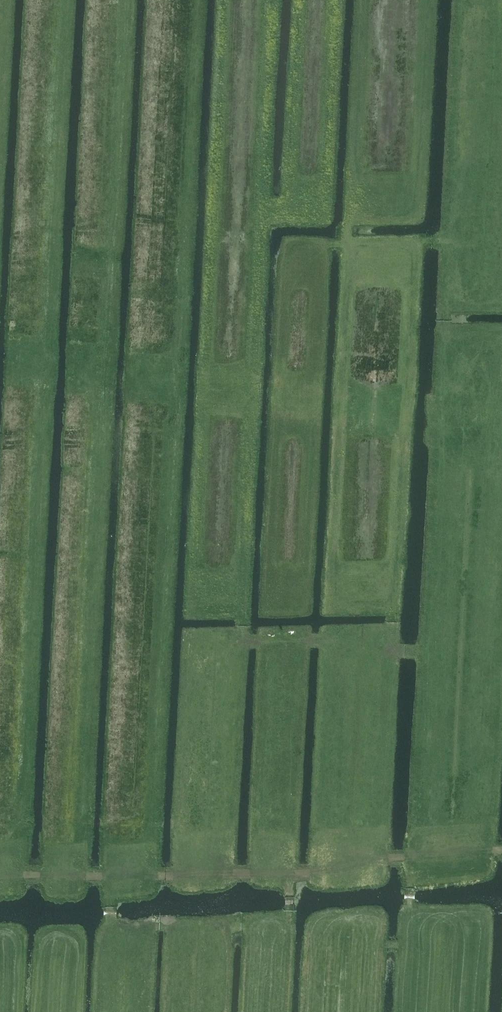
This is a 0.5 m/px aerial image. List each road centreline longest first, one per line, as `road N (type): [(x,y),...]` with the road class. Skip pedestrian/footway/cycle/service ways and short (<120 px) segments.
road 1 (track): [(0,823),(179,825)]

